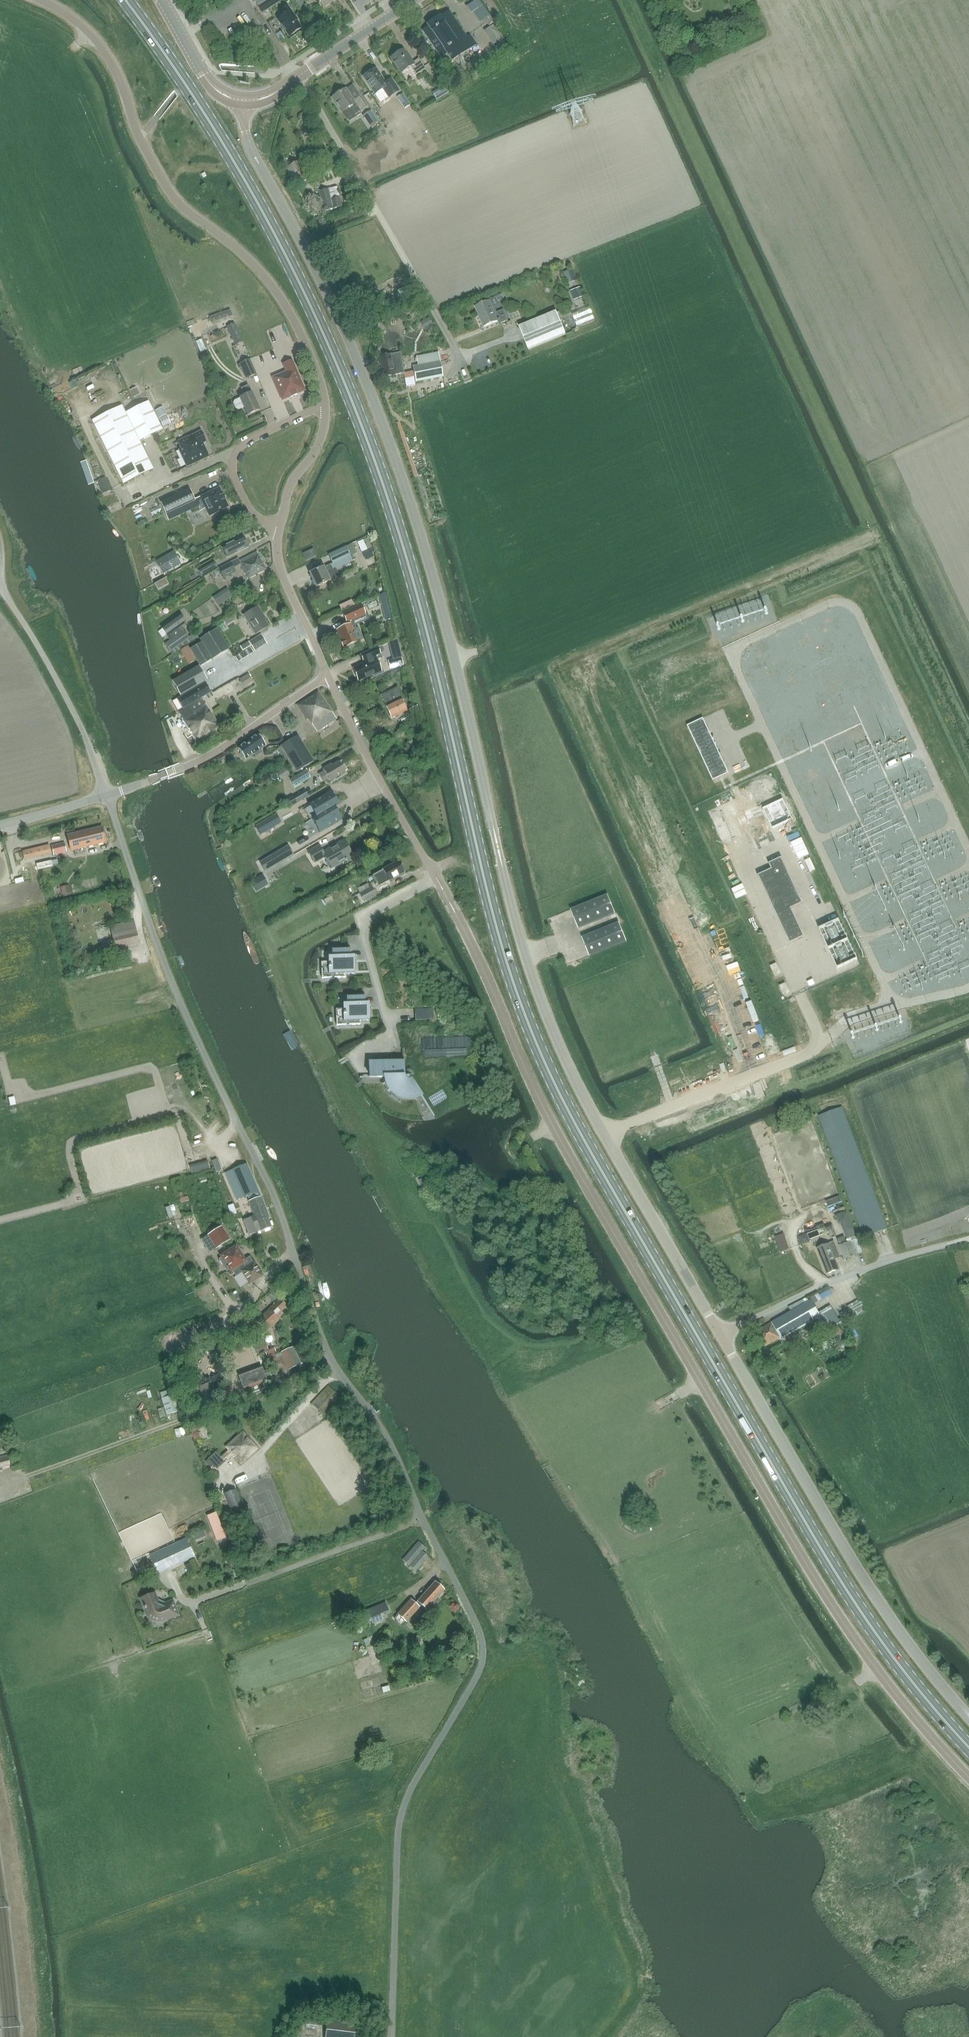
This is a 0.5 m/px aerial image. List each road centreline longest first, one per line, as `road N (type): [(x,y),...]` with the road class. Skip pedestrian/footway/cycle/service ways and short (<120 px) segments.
road 1 (primary): [(968,1748),(843,1584),(570,1115),(507,961),(407,559),(350,393),(244,178),(126,0)]
road 2 (residential): [(390,2036),(402,1812),(479,1673),(480,1635),(386,1434),(326,1347),(275,1199),(161,956),(106,795)]
road 3 (unclassified): [(722,1336),(606,1136),(545,1009),(509,897),(411,498),(359,362),(250,148),(245,102)]
road 4 (unclassified): [(436,877),(562,1143),(792,1542),(852,1636),(968,1777)]
road 5 (unclassified): [(325,405),(288,307),(259,269),(171,193),(99,44),(41,0)]
road 6 (unclassified): [(968,1717),(877,1599),(722,1336)]
road 7 (unclassified): [(457,354),(299,76)]
road 8 (residential): [(106,795),(45,655),(7,597),(0,540)]
road 9 (unclassified): [(722,1336),(846,1276),(968,1237)]
road 10 (unclassified): [(106,795),(210,756),(327,676)]
road 11 (residential): [(436,877),(327,676)]
road 12 (residential): [(325,405),(251,439),(235,456),(243,497),(279,527)]
road 13 (unclassified): [(327,676),(279,566),(279,527)]
road 14 (tertiary): [(299,76),(413,0)]
road 15 (tertiary): [(245,102),(208,83),(162,0)]
road 16 (unclassified): [(279,527),(290,486),(321,438),(325,405)]

